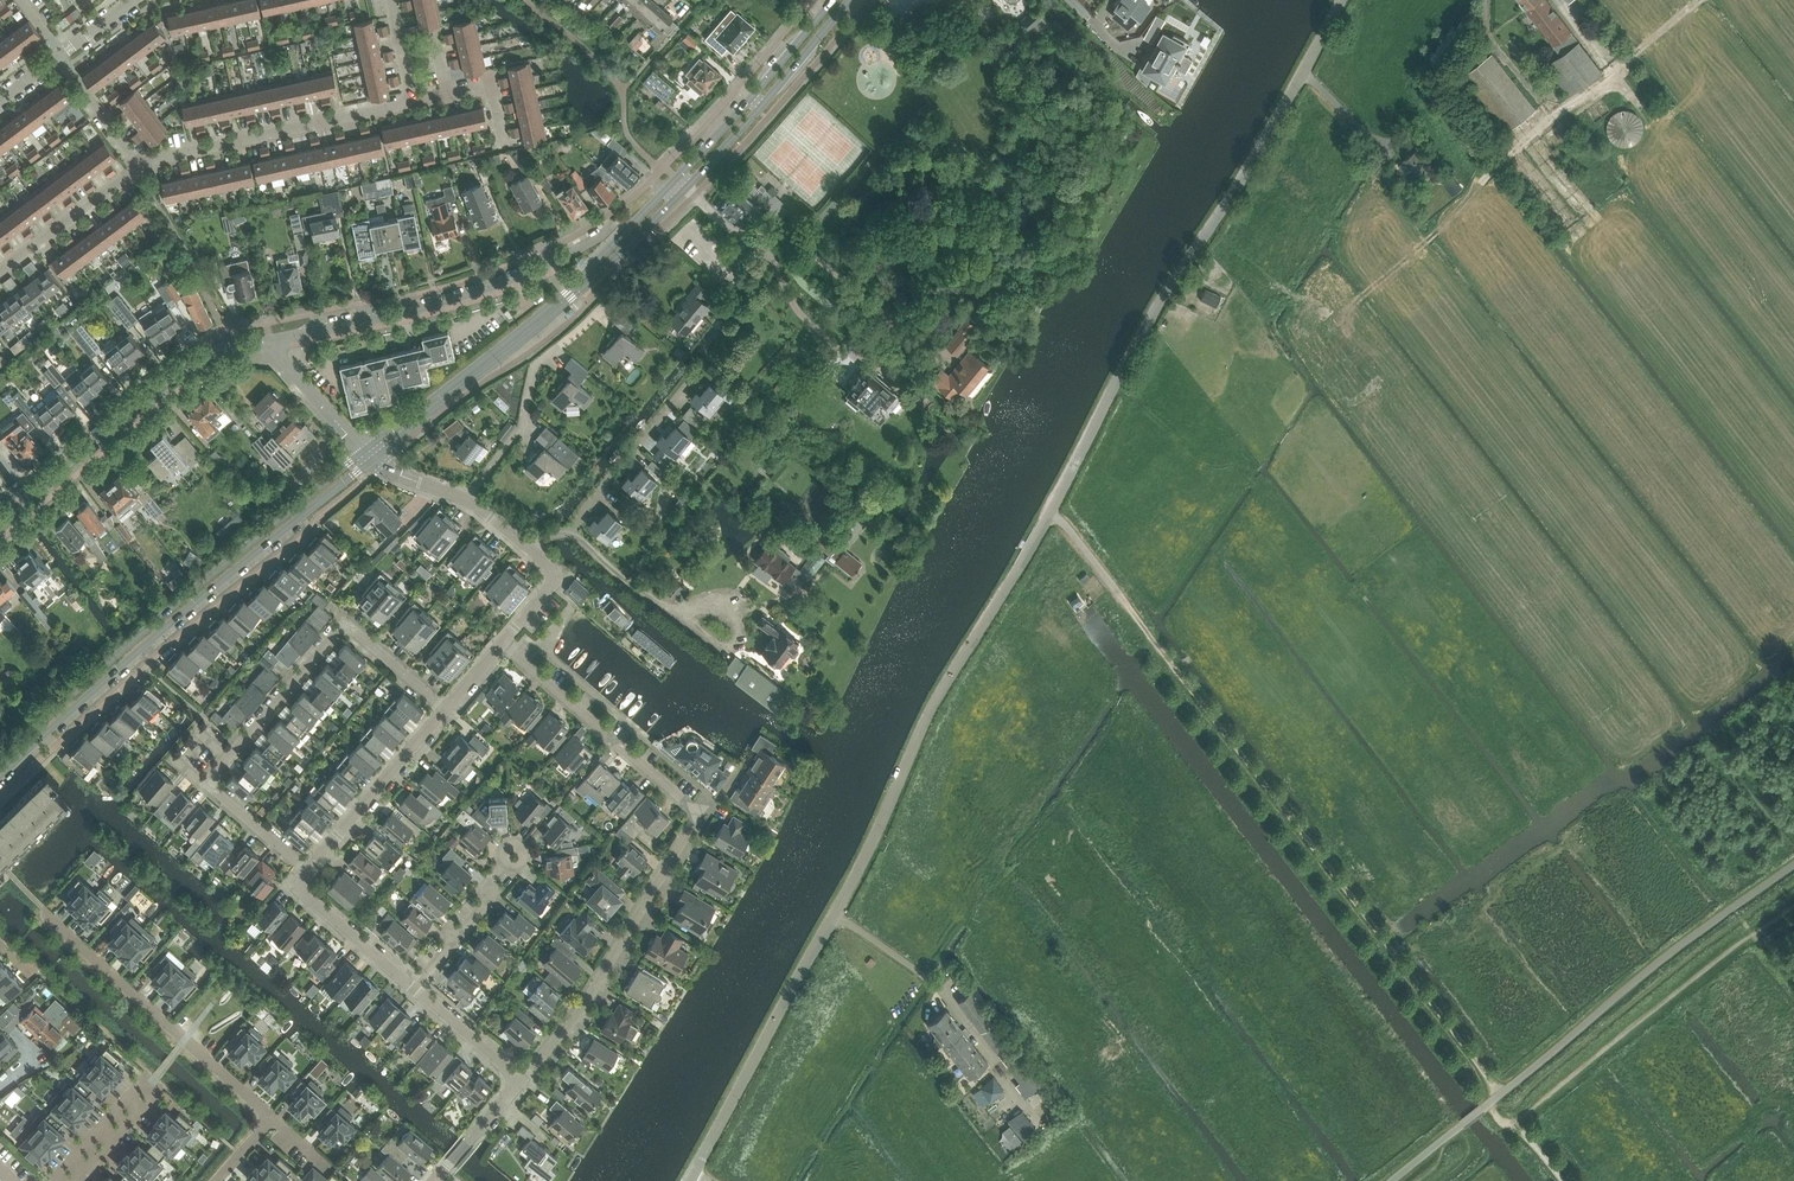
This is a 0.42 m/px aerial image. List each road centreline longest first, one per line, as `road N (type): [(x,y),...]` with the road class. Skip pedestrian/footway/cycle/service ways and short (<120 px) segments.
road 1 (residential): [(689,1180),(864,860),(925,723),(1344,0)]
road 2 (track): [(1050,512),(1501,1094)]
road 3 (tertiary): [(374,459),(622,251),(763,105),(850,0)]
road 4 (tertiary): [(833,0),(585,274),(365,450)]
road 5 (tertiary): [(0,775),(142,648),(374,459)]
road 6 (residential): [(308,870),(206,783),(343,623),(448,707)]
road 7 (tertiary): [(365,450),(0,760)]
road 8 (residential): [(270,341),(189,365),(0,524)]
road 9 (residential): [(522,1081),(581,1011),(700,812)]
road 10 (residential): [(270,1117),(42,907)]
road 11 (residential): [(270,341),(439,304),(555,259)]
road 12 (residential): [(140,168),(414,101)]
road 13 (residential): [(700,812),(502,642)]
road 14 (residential): [(71,1180),(150,1086),(141,1086),(55,1180)]
road 15 (residential): [(608,300),(534,367),(524,425),(466,499)]
road 16 (track): [(1702,0),(1519,147)]
road 17 (residential): [(308,870),(448,707)]
road 18 (residential): [(0,274),(140,168)]
road 19 (residential): [(414,986),(299,886),(308,870)]
road 20 (residential): [(414,986),(490,899),(493,880),(514,854)]
road 21 (residential): [(571,532),(672,406)]
road 22 (residential): [(365,450),(270,341)]
road 23 (residential): [(522,1081),(414,986)]
road 24 (residential): [(140,168),(59,56)]
road 25 (residential): [(435,1180),(522,1081)]
road 26 (residential): [(666,609),(571,532)]
road 27 (residential): [(502,642),(555,578),(529,550)]

